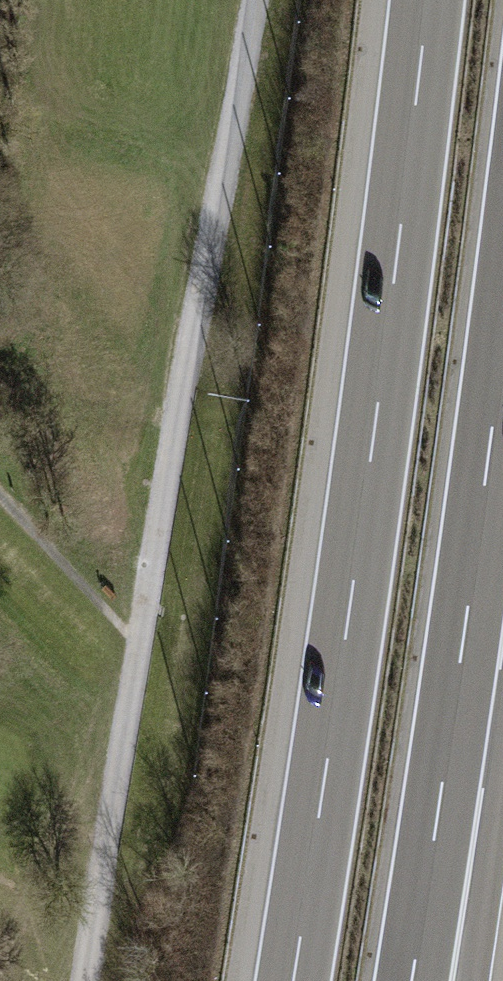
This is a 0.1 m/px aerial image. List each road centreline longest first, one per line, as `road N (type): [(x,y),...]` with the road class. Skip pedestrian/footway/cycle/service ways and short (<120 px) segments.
road 1 (track): [(83,980),(253,0)]
road 2 (motorway): [(428,0),(294,980)]
road 3 (motorway): [(412,980),(502,352)]
road 4 (motorway): [(455,980),(502,407)]

